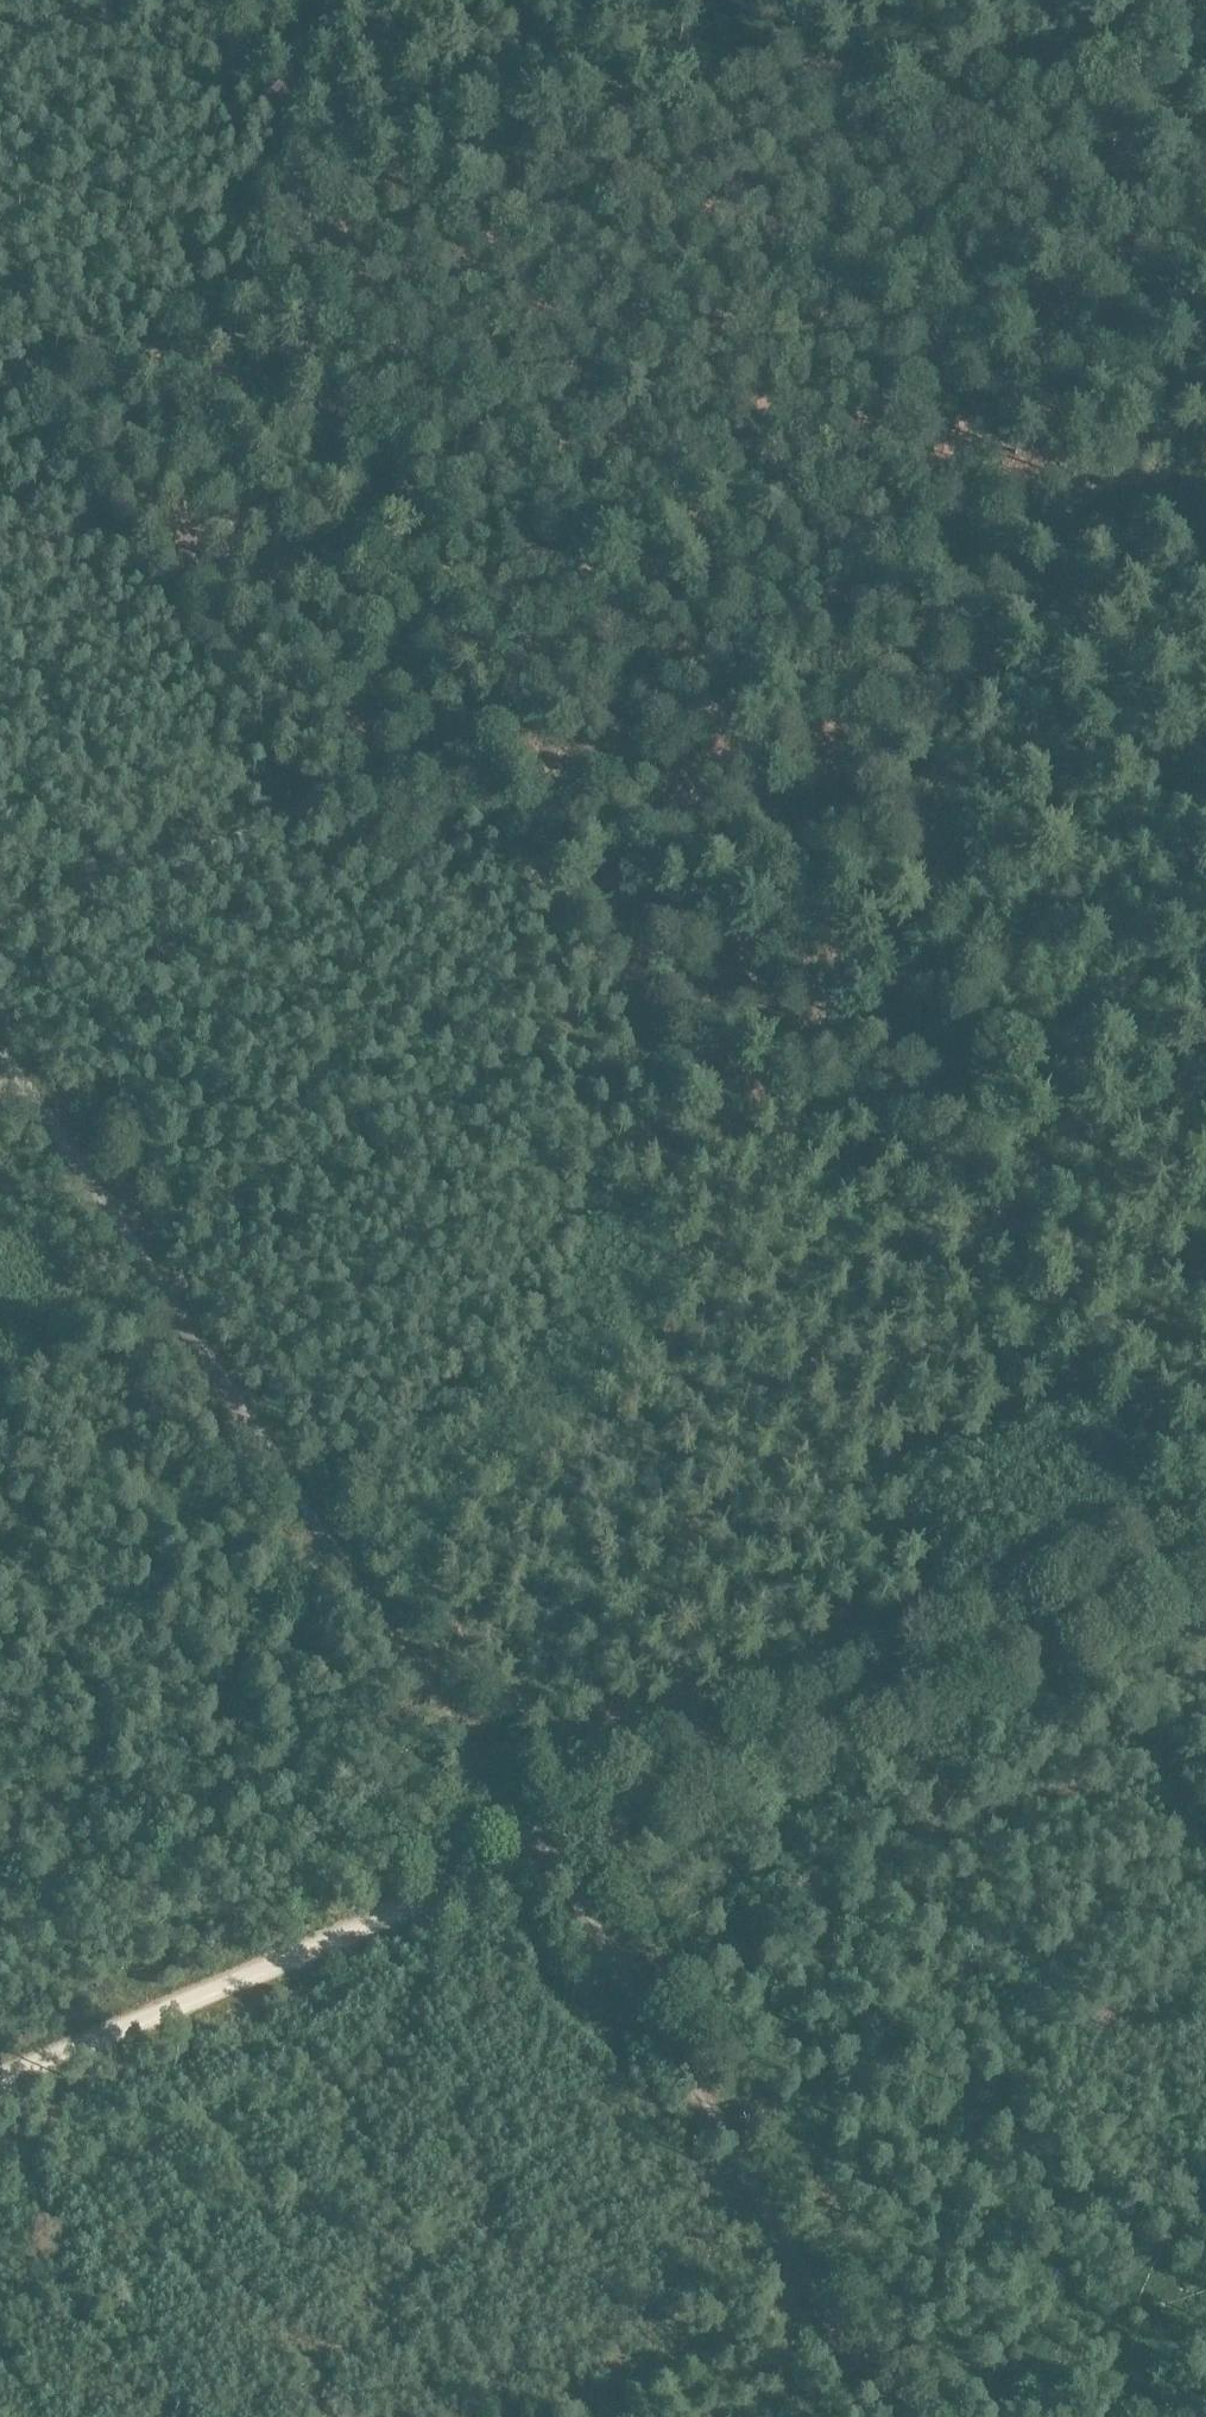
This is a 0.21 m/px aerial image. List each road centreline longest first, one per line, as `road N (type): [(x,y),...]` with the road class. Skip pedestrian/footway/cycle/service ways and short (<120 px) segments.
road 1 (track): [(890,2416),(544,1849),(0,1050)]
road 2 (track): [(0,2077),(1205,1567)]
road 3 (track): [(0,933),(368,785),(952,568)]
road 4 (track): [(952,568),(707,0)]
road 5 (track): [(952,568),(1205,470)]

